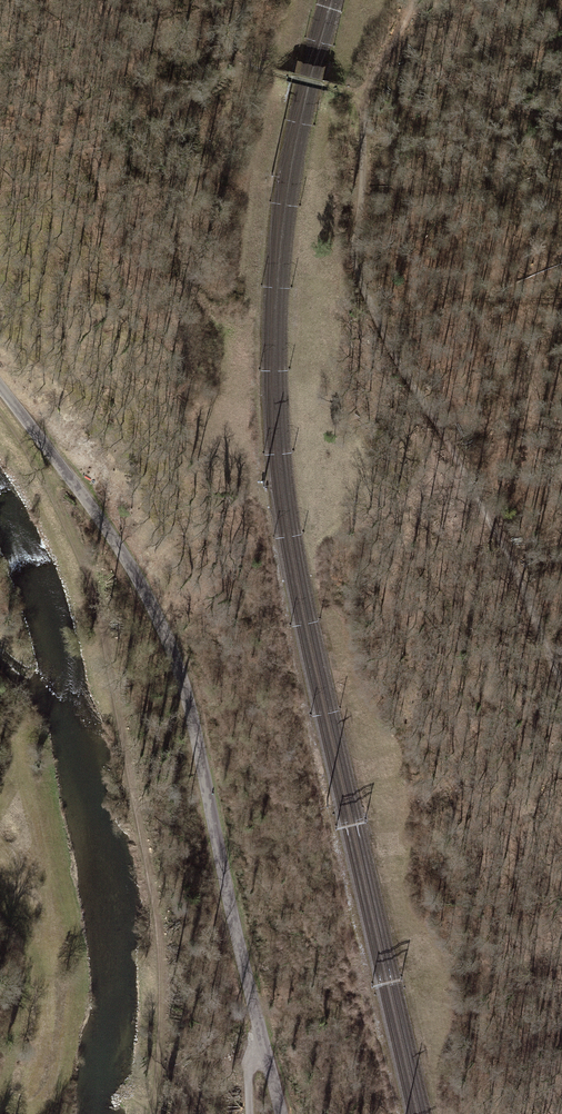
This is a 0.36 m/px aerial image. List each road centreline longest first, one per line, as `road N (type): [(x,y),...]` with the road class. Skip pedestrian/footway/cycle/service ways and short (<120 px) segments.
road 1 (residential): [(0,386),(122,553),(170,645),(281,1113)]
road 2 (track): [(561,685),(514,563),(362,287),(354,252),(367,97)]
road 3 (track): [(151,1113),(159,1045),(156,912),(89,583)]
road 4 (track): [(243,60),(186,196),(182,258),(214,330)]

